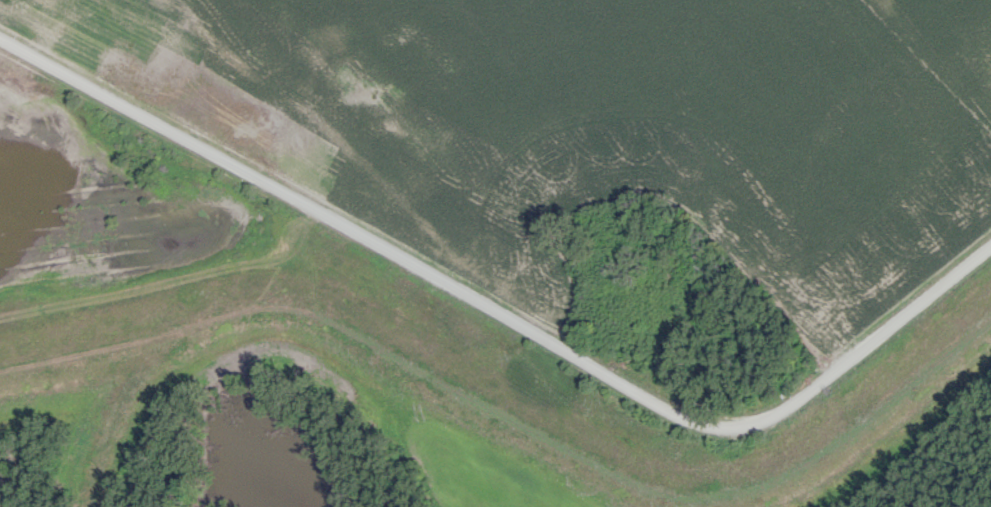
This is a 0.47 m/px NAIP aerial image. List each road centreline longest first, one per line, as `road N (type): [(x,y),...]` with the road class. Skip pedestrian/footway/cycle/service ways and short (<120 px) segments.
road 1 (tertiary): [(990,245),(758,427),(711,429),(0,29)]
road 2 (track): [(990,320),(887,407),(779,477),(695,496),(642,486),(324,313),(267,305),(0,374)]
road 3 (track): [(174,333),(105,431),(90,506)]
road 4 (track): [(174,333),(271,183)]

